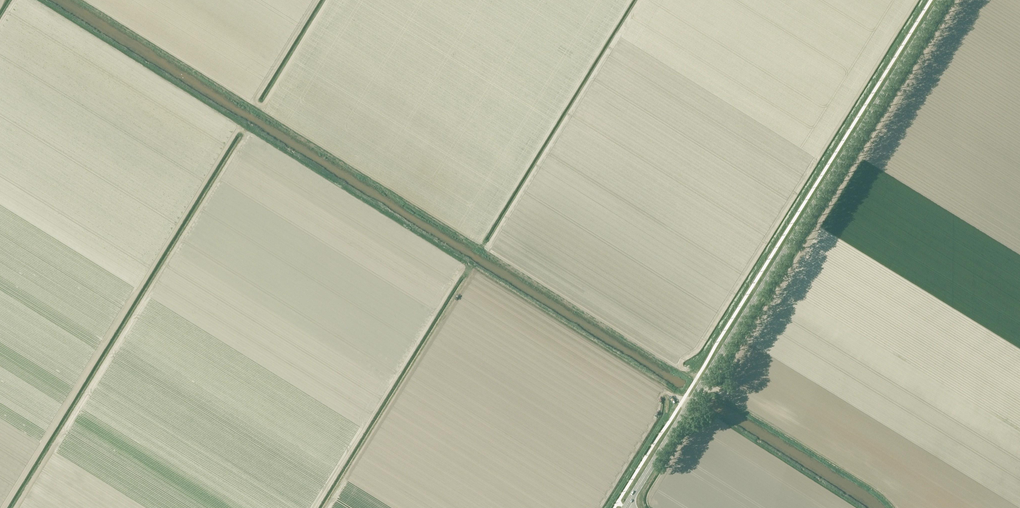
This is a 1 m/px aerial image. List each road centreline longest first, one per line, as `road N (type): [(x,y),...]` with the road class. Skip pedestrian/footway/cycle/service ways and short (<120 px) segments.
road 1 (secondary): [(627,506),(942,0)]
road 2 (track): [(601,507),(658,417),(662,393),(690,405)]

